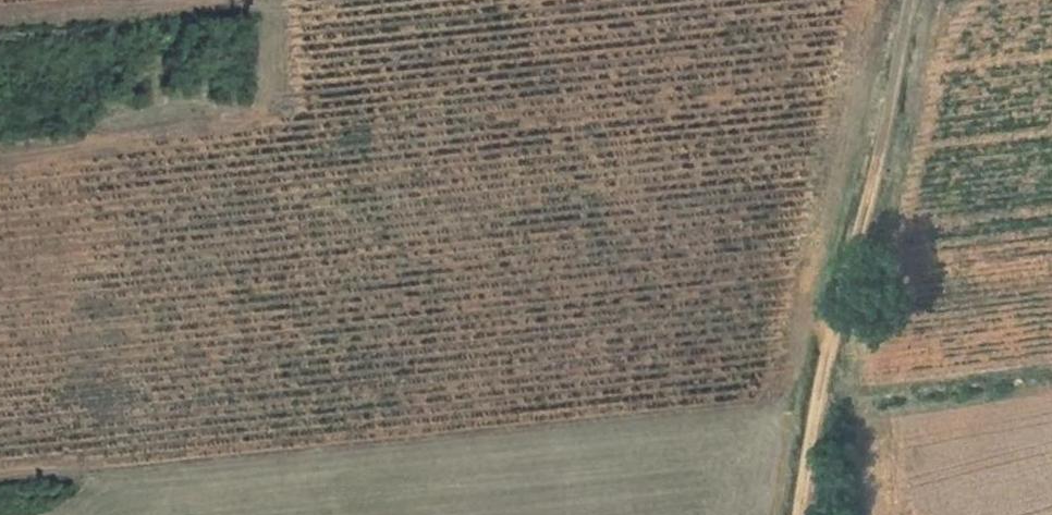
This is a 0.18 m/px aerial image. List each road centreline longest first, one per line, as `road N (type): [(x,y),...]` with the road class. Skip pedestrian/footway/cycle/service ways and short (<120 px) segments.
road 1 (track): [(802,514),(913,0)]

